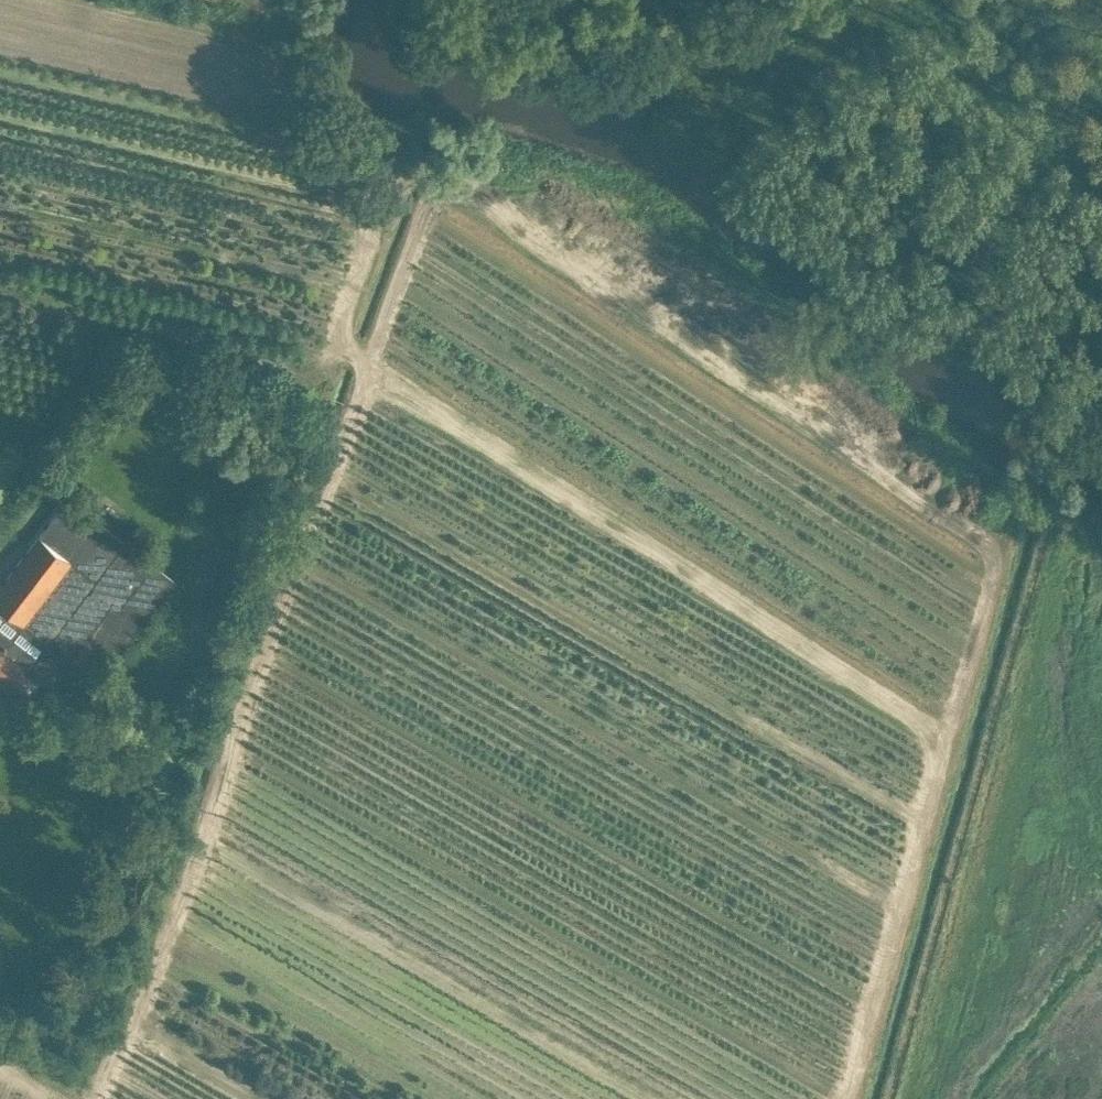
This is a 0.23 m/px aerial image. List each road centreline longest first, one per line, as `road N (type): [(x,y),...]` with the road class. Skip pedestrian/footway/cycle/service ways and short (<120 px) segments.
road 1 (track): [(92,1098),(157,948),(239,699),(367,360),(347,337),(396,185),(329,145),(284,83),(297,0)]
road 2 (track): [(839,1098),(987,561),(983,544),(765,401)]
road 3 (track): [(367,360),(941,730)]

